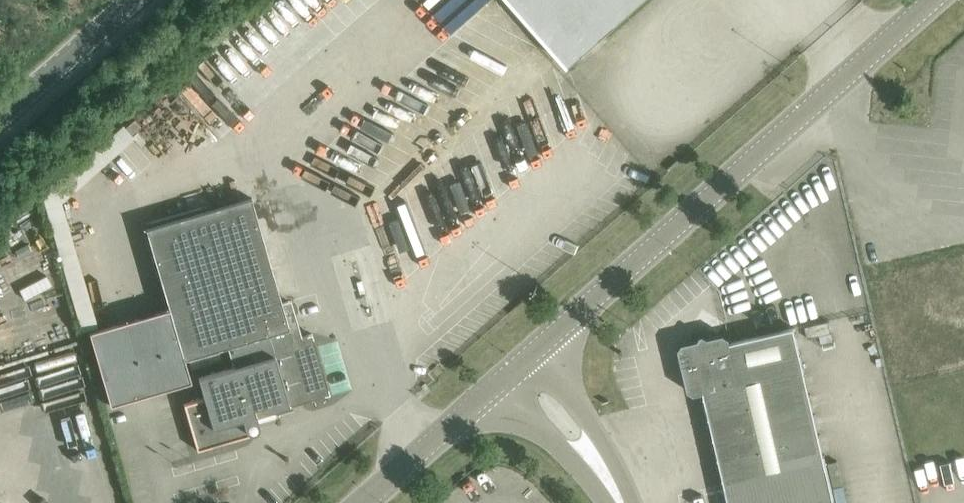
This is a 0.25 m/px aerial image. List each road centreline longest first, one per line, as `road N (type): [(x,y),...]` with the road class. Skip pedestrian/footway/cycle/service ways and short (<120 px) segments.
road 1 (unclassified): [(541,345),(934,0)]
road 2 (unclassified): [(632,502),(541,345)]
road 3 (unclassified): [(360,502),(498,385)]
road 4 (tertiary): [(135,0),(0,115)]
road 5 (unclassified): [(498,385),(608,502)]

